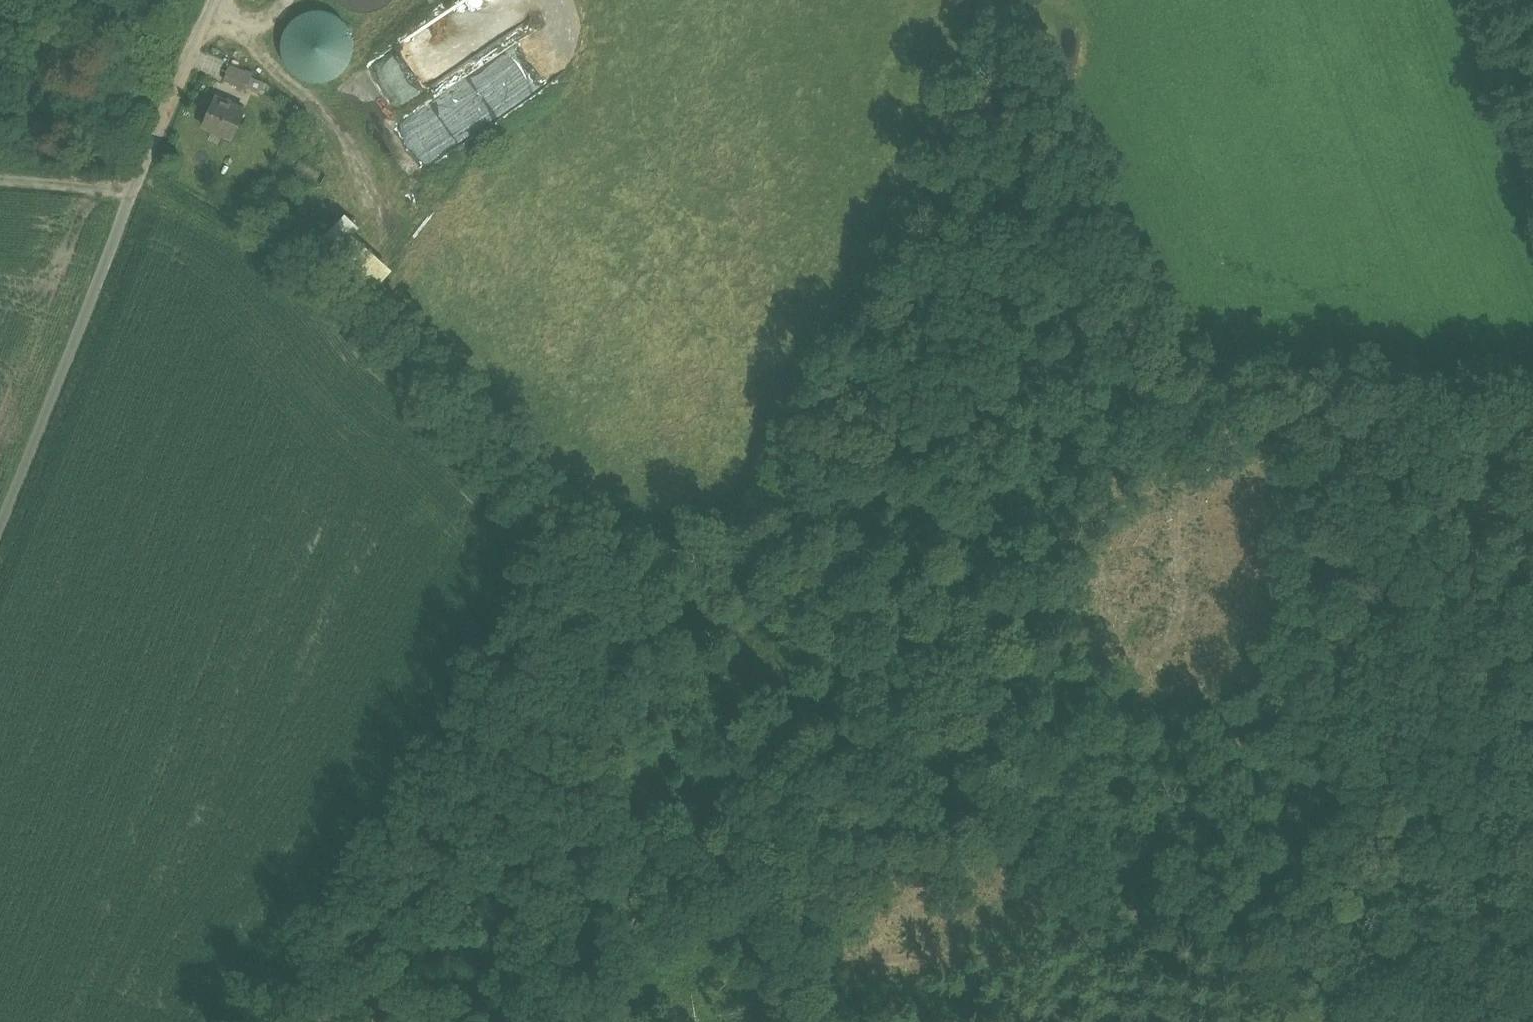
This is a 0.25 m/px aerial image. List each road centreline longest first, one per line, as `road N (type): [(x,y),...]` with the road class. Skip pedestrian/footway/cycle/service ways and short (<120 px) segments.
road 1 (track): [(0,560),(114,279),(167,121),(225,0)]

